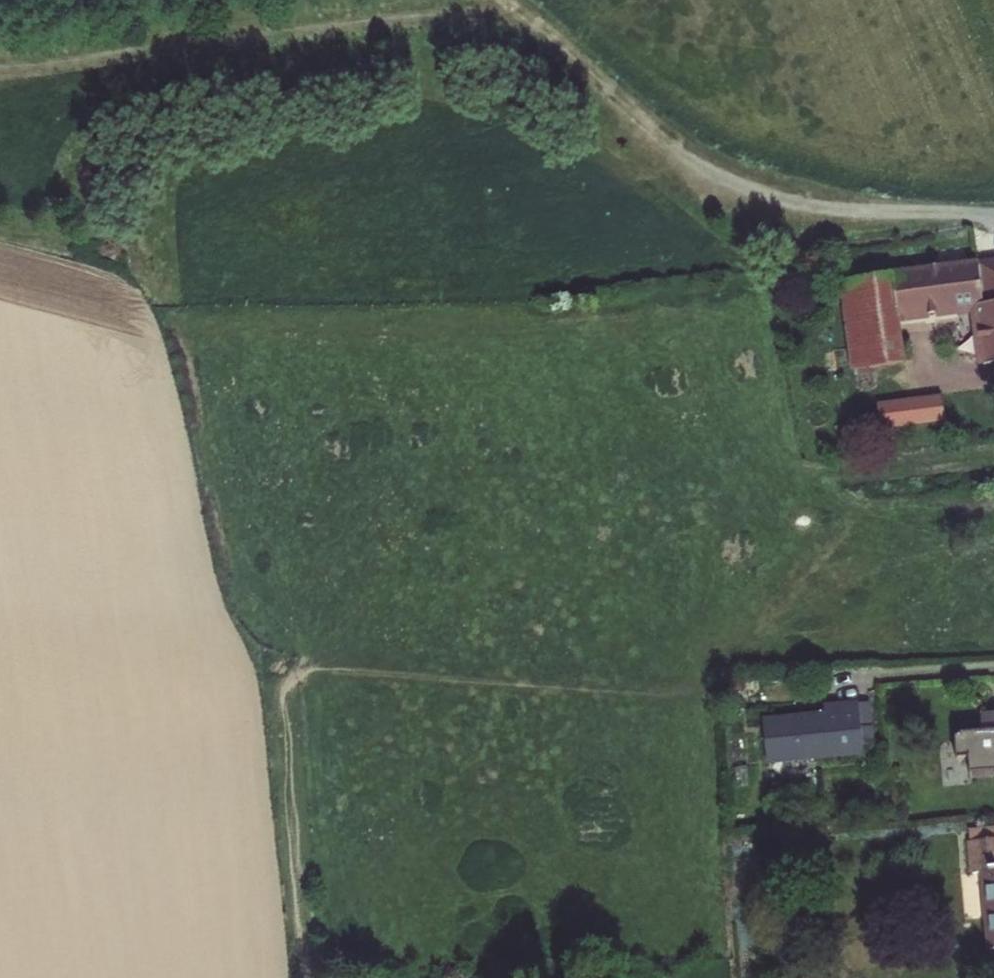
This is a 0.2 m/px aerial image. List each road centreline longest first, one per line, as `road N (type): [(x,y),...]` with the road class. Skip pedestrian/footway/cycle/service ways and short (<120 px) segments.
road 1 (track): [(993,221),(746,197),(622,75),(503,5),(0,68)]

